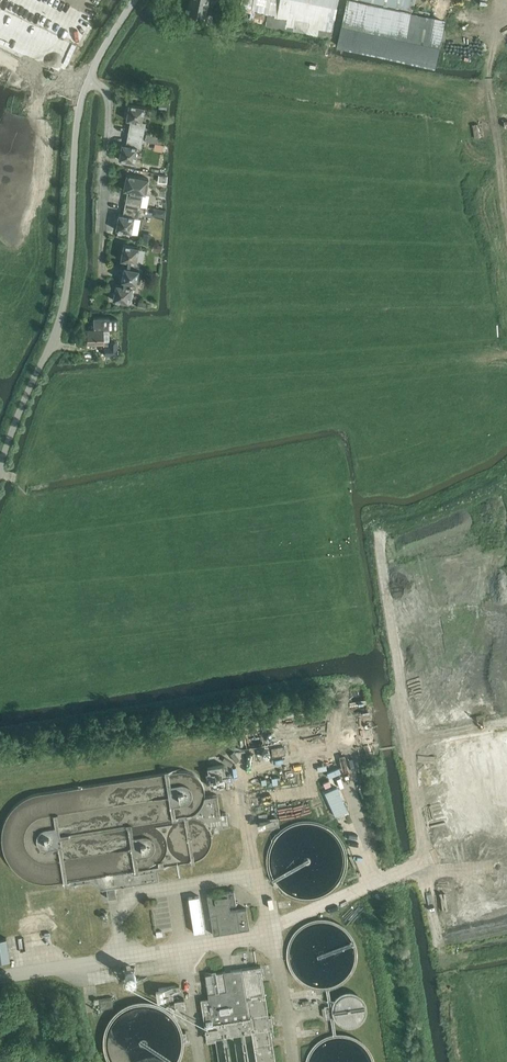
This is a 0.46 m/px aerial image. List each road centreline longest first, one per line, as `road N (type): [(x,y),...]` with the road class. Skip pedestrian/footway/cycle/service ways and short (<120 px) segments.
road 1 (unclassified): [(0,467),(61,319),(83,94),(135,0)]
road 2 (track): [(506,196),(487,81),(502,0)]

